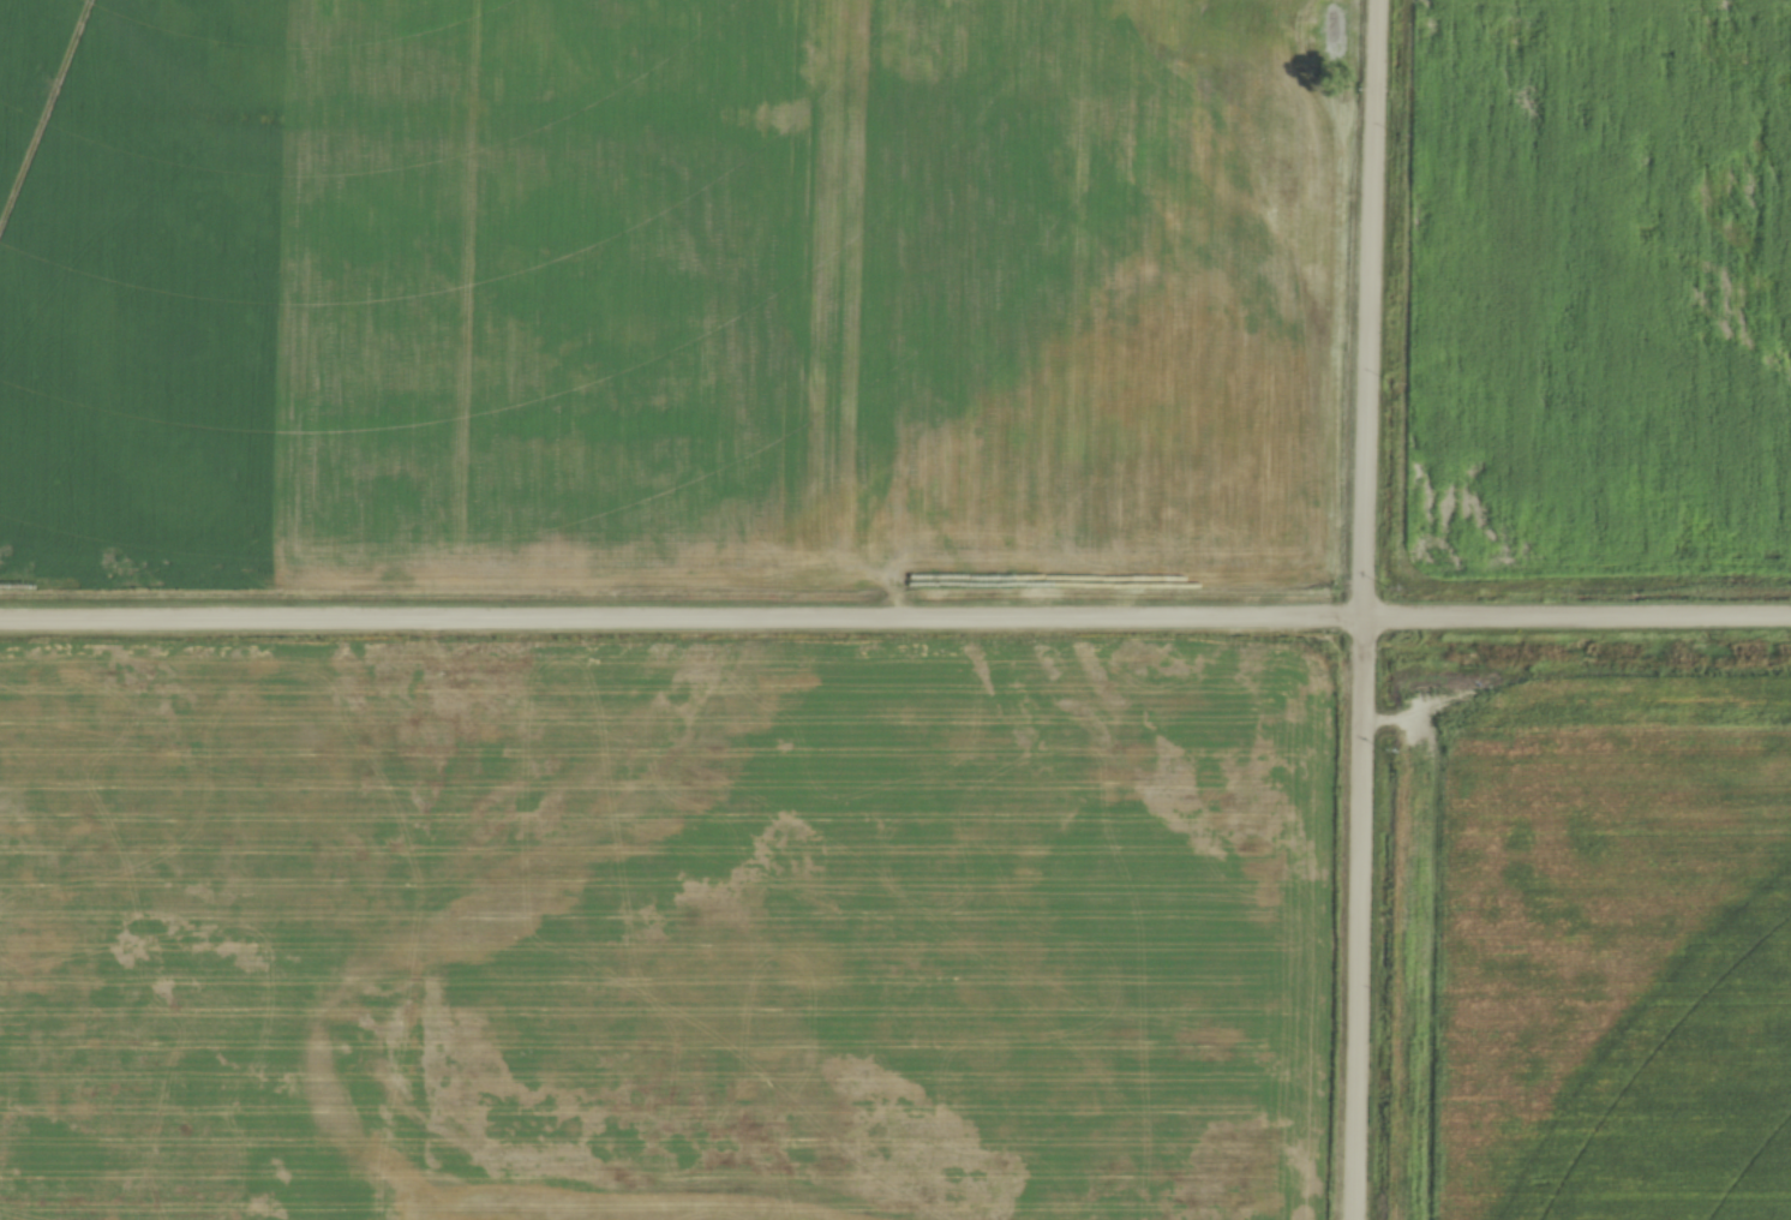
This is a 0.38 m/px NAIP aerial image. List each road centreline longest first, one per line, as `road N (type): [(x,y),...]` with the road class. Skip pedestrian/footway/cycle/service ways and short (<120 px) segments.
road 1 (residential): [(1790,614),(0,618)]
road 2 (residential): [(1354,1219),(1377,0)]

